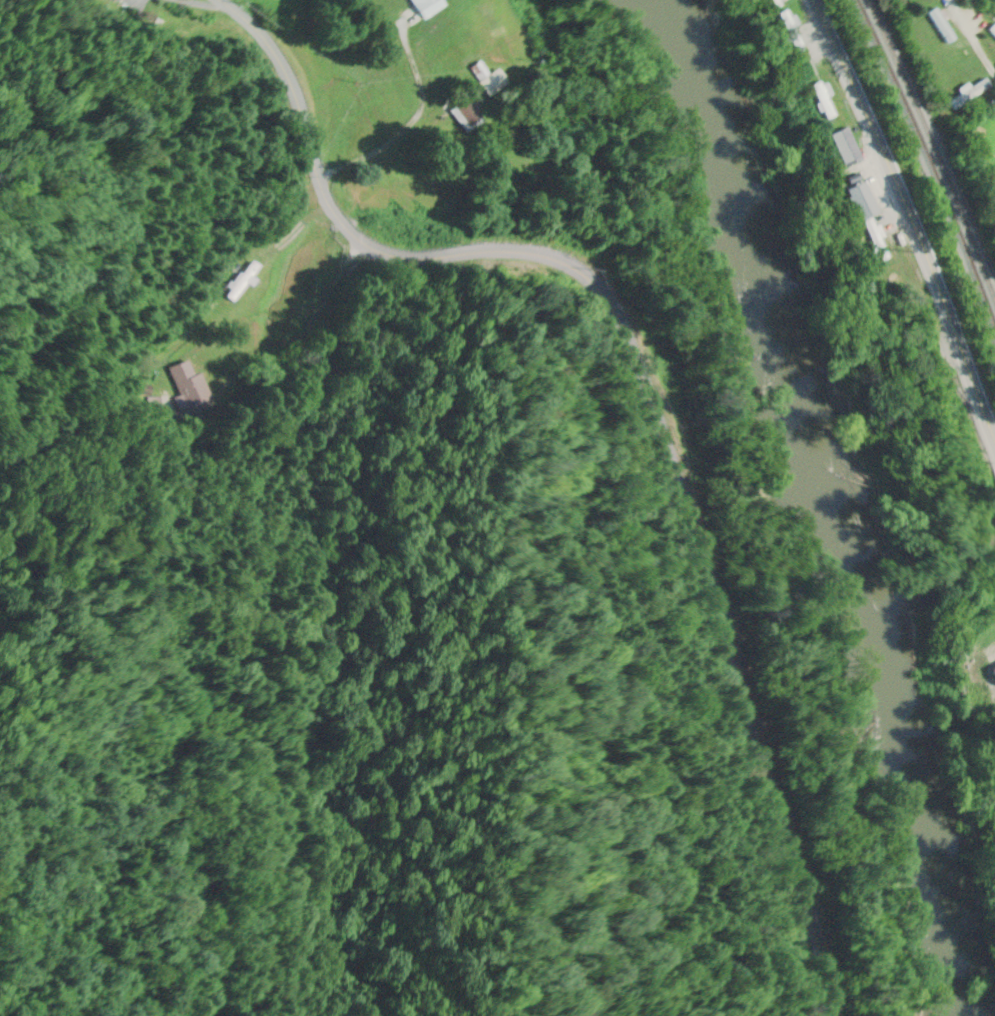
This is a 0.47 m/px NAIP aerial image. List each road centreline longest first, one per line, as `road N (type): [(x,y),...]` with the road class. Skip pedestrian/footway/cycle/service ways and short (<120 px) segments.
road 1 (secondary): [(836,1015),(734,643),(650,395),(609,304),(551,260),(504,252),(405,258),(358,238),(324,193),(276,57),(218,0)]
road 2 (primary): [(994,442),(884,155),(811,0)]

